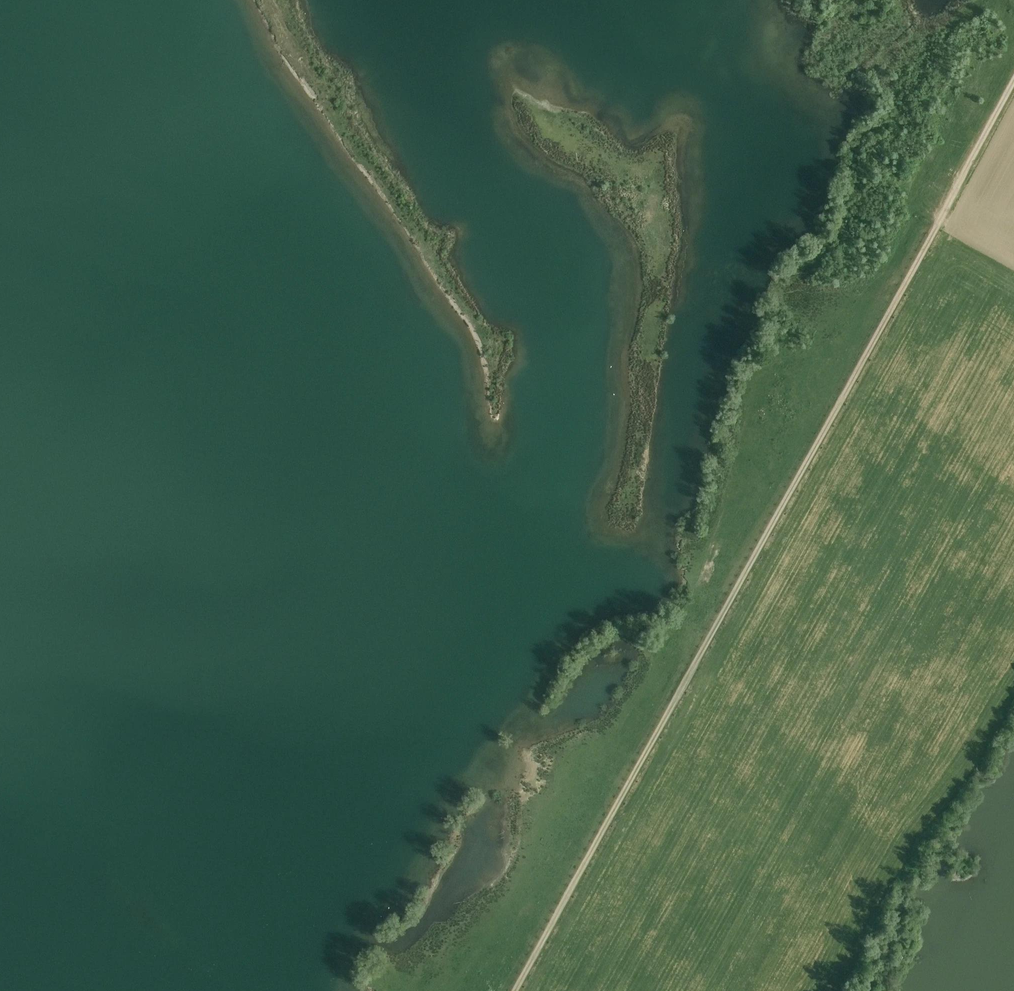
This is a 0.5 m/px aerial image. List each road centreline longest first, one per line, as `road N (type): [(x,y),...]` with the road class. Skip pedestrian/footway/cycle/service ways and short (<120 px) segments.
road 1 (track): [(1013,87),(519,990)]

